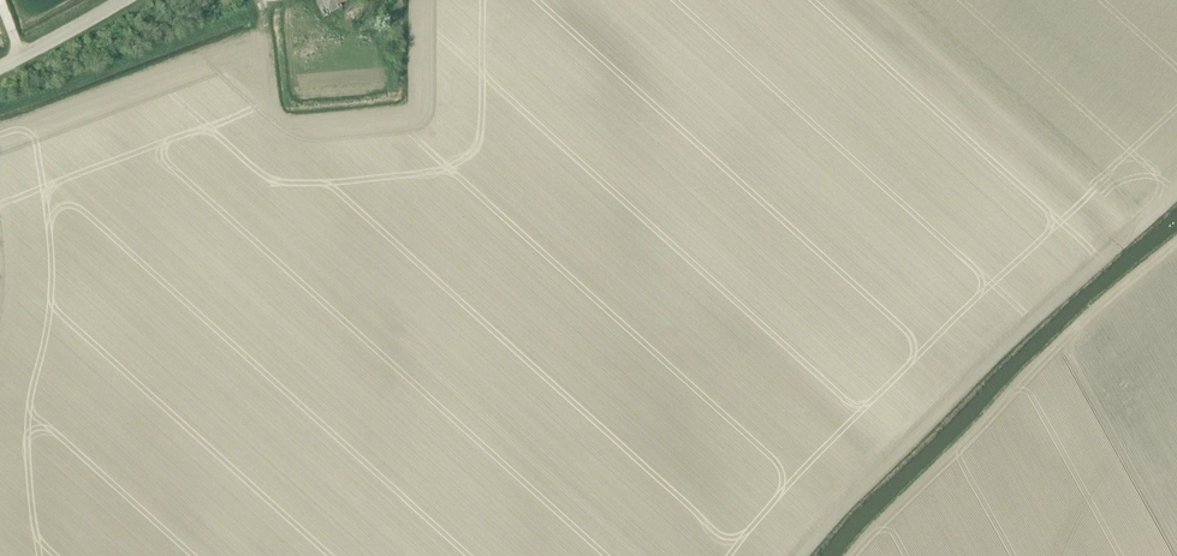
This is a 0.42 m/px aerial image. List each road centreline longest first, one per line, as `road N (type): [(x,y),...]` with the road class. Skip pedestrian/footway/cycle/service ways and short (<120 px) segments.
road 1 (tertiary): [(0,67),(124,0)]

